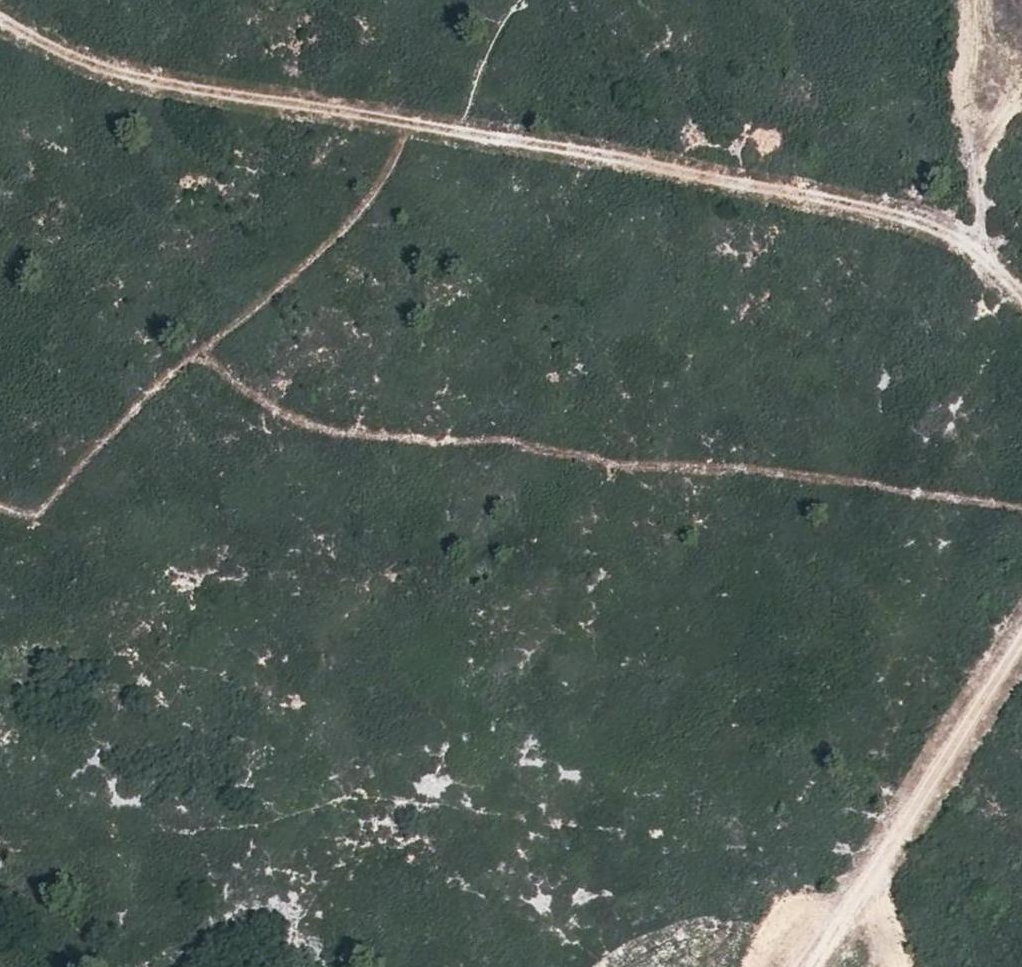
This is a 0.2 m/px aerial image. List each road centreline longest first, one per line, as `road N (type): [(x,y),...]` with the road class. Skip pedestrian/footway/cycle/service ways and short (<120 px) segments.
road 1 (track): [(0,18),(83,66),(833,202),(949,233),(1021,293)]
road 2 (track): [(1021,632),(812,966)]

